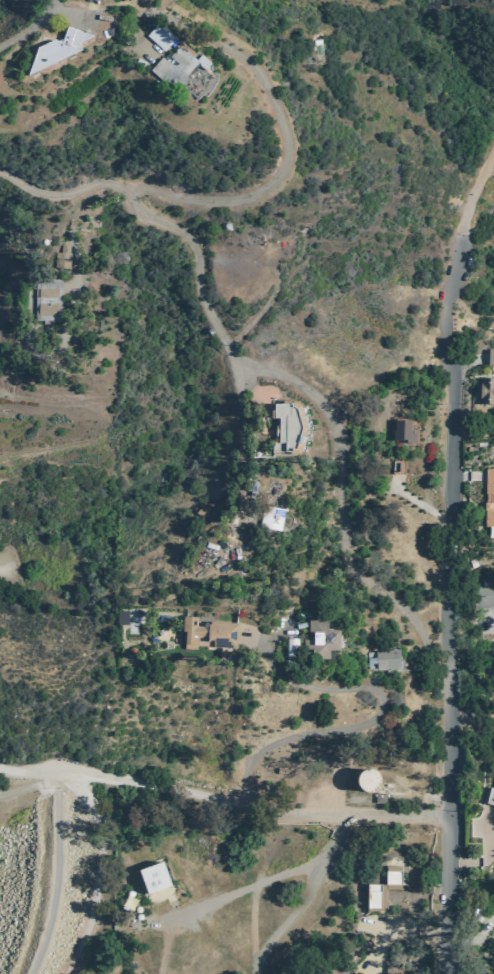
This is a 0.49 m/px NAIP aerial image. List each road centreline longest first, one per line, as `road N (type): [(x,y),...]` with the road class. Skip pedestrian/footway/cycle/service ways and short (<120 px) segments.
road 1 (residential): [(449,973),(455,476),(445,333),(462,253)]
road 2 (residential): [(451,819),(273,812),(80,770),(0,767)]

